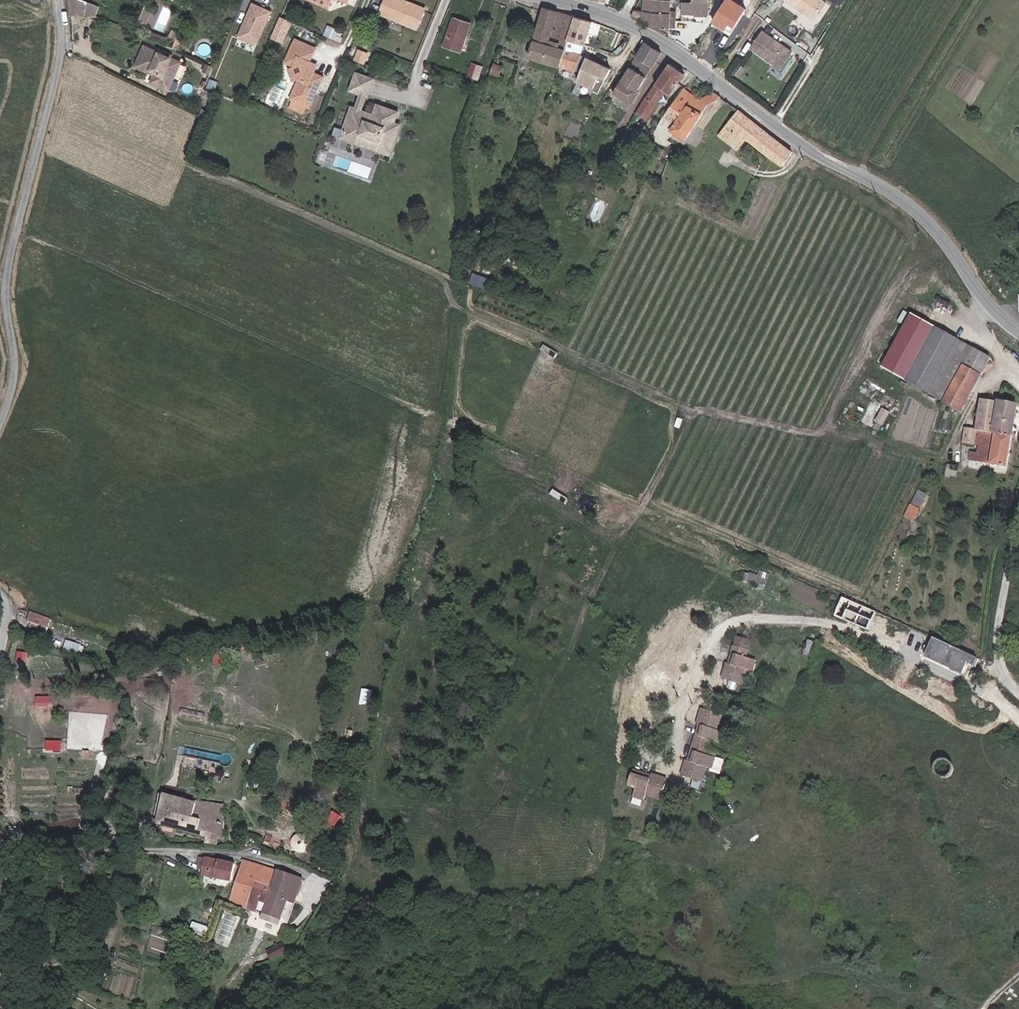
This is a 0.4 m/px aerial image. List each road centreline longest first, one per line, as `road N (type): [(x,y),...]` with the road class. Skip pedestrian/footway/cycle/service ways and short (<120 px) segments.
road 1 (tertiary): [(538,0),(621,23),(800,151),(894,196),(957,255),(968,298),(1018,332)]
road 2 (unclassified): [(0,418),(16,365),(7,325),(8,264),(58,73),(64,27),(58,0)]
road 3 (residential): [(309,872),(241,855),(27,858),(0,839)]
road 4 (track): [(44,1008),(32,966),(27,858)]

